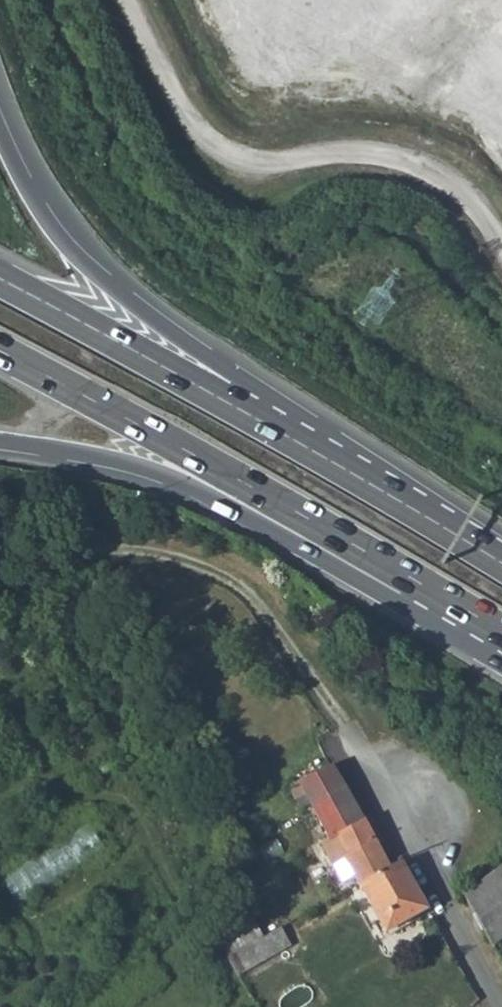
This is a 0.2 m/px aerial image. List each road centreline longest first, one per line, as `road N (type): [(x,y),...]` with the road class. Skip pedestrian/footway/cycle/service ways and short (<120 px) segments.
road 1 (track): [(133,0),(196,132),(233,160),(274,165),(341,150),(395,155),(460,178),(501,238)]
road 2 (trunk): [(0,352),(419,584)]
road 3 (trunk): [(0,443),(165,477),(347,575),(419,584)]
road 4 (residential): [(500,1006),(304,662)]
road 5 (trunk): [(238,409),(231,374),(102,276),(66,238),(0,128)]
road 6 (trunk): [(501,564),(238,409)]
road 7 (trunk): [(238,409),(0,280)]

